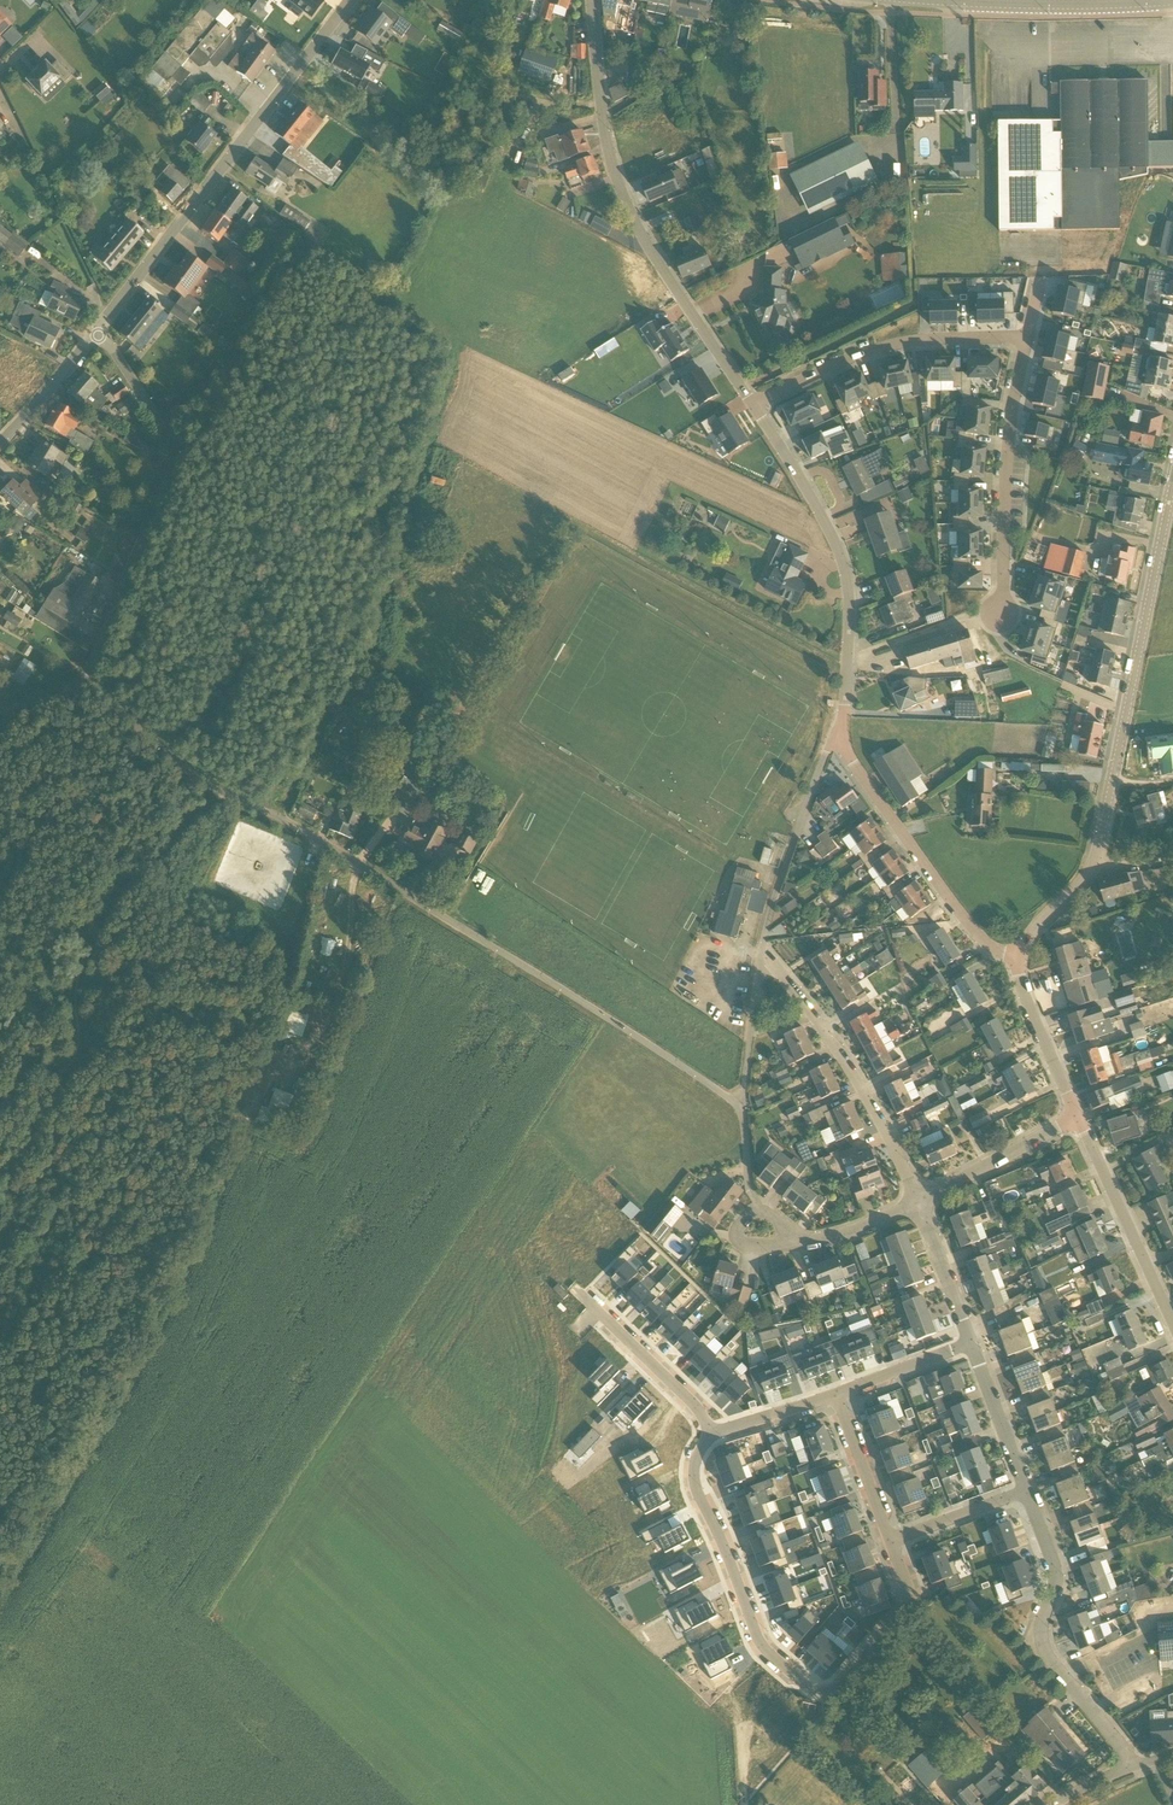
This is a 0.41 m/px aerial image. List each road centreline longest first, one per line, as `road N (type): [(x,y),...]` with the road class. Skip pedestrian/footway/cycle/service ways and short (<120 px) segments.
road 1 (residential): [(740,1103),(340,853),(196,777),(102,691),(91,676),(95,657),(173,452),(99,330)]
road 2 (residential): [(891,1541),(909,1593),(905,1605),(825,1695),(762,1645),(692,1474),(712,1427)]
road 3 (residential): [(753,406),(623,193),(605,131),(592,0)]
road 4 (residential): [(99,330),(349,0)]
road 5 (residential): [(1097,862),(1172,489)]
road 6 (residential): [(840,739),(847,573),(802,480),(753,406)]
road 7 (residential): [(1135,1764),(1043,1642),(1057,1562),(1030,1491)]
road 8 (residential): [(918,1198),(843,1056),(759,955)]
road 9 (residential): [(1027,339),(904,342),(855,356),(753,406)]
road 10 (residential): [(1019,957),(969,925),(840,739)]
road 11 (residential): [(1001,610),(1008,444),(1027,339)]
road 12 (tertiary): [(1172,1),(938,0)]
road 13 (residential): [(759,955),(823,760),(840,739)]
road 14 (residential): [(1172,1325),(1079,1120)]
road 15 (residential): [(586,1297),(712,1427)]
road 16 (residential): [(918,1198),(1079,1120)]
road 17 (residential): [(1079,1120),(1019,957)]
road 18 (residential): [(974,1346),(918,1198)]
road 19 (residential): [(836,1395),(891,1541)]
road 20 (residential): [(1030,1491),(974,1346)]
road 21 (unclassified): [(0,443),(99,330)]
road 22 (residential): [(740,1103),(759,955)]
road 23 (residential): [(891,1541),(1030,1491)]
road 24 (residential): [(974,1346),(836,1395)]
road 25 (residential): [(795,1238),(850,1228),(918,1198)]
road 26 (residential): [(1019,957),(1043,918),(1097,862)]

